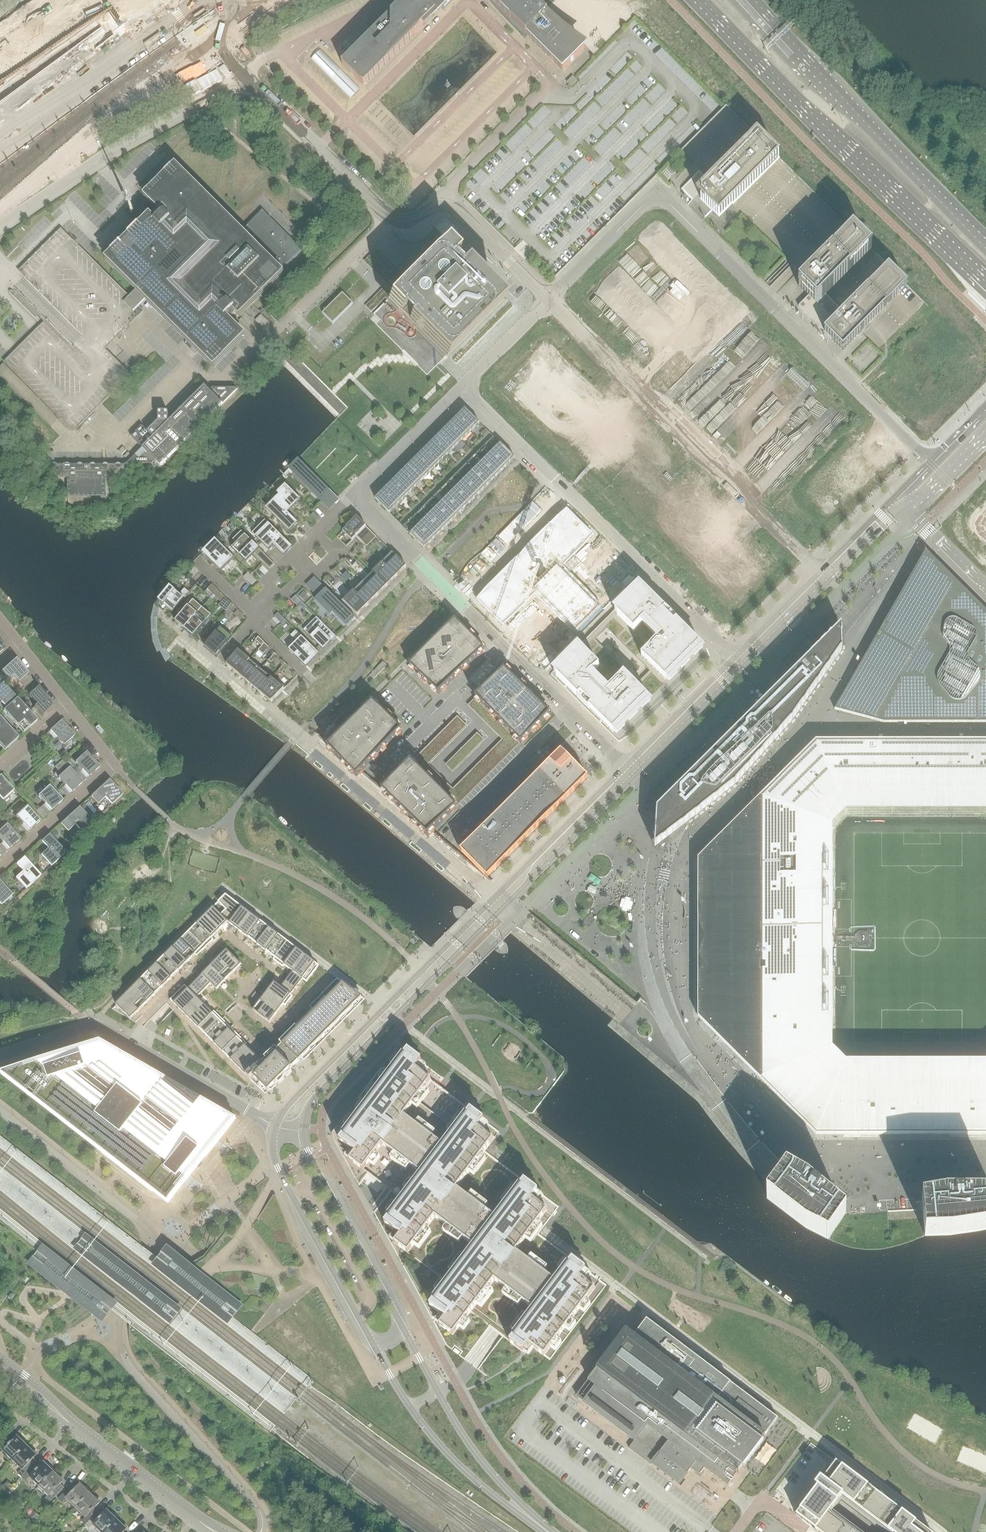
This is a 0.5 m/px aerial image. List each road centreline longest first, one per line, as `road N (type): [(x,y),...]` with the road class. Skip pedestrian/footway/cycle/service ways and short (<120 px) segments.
road 1 (unclassified): [(0,228),(98,158),(247,73),(390,218),(404,222),(431,203),(451,206),(550,301)]
road 2 (unclassified): [(929,463),(657,193),(550,301)]
road 3 (secondary): [(630,771),(607,785),(275,1125)]
road 4 (secondary): [(303,1129),(332,1076),(619,794),(630,771)]
road 5 (residential): [(732,1070),(702,1043),(687,1014),(678,978),(678,879),(686,851),(808,729)]
road 6 (unclassified): [(739,663),(462,389)]
road 7 (residential): [(354,496),(630,771)]
road 8 (trunk): [(702,0),(974,270)]
road 9 (trunk): [(975,237),(753,0)]
road 10 (tertiary): [(275,1125),(93,1025),(0,1057)]
road 11 (residential): [(985,1152),(810,1149),(732,1070)]
road 12 (residential): [(660,844),(649,905),(659,981),(692,1050),(732,1070)]
road 13 (secondary): [(275,1125),(278,1168),(373,1343)]
road 14 (residential): [(0,870),(115,763),(67,706)]
road 15 (residential): [(929,536),(808,729)]
road 16 (trunk): [(0,131),(185,0)]
road 17 (secondary): [(898,503),(739,663)]
road 18 (secondary): [(403,1327),(307,1152),(303,1129)]
road 19 (tertiary): [(215,1531),(70,1424)]
road 20 (residential): [(808,729),(985,730)]
road 21 (trunk): [(142,0),(0,101)]
road 22 (secondary): [(410,1406),(466,1474),(523,1514)]
road 23 (secondary): [(739,663),(630,771)]
road 24 (residential): [(462,389),(354,496)]
road 25 (secondary): [(523,1514),(437,1391)]
road 26 (trunk): [(108,0),(0,89)]
road 27 (unclassified): [(550,301),(462,389)]

